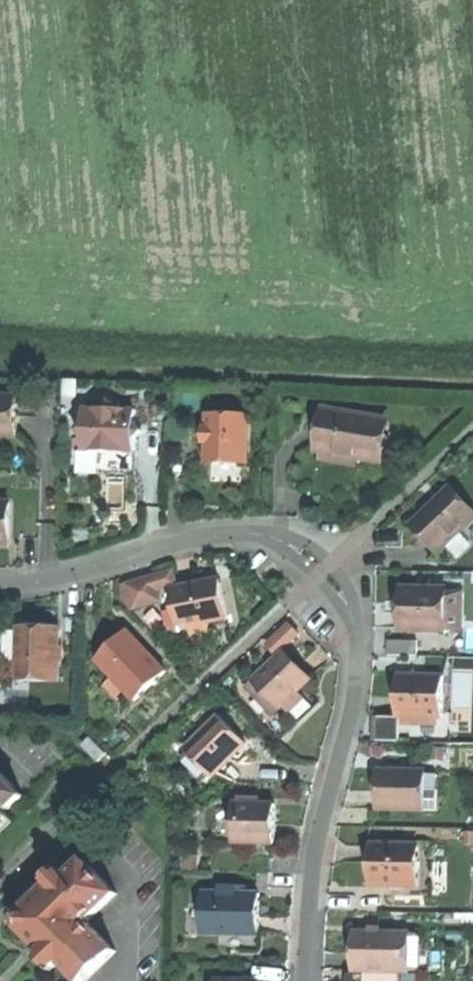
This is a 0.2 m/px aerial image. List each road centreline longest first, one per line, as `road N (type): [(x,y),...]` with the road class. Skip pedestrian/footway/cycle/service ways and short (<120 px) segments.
road 1 (track): [(0,370),(472,384)]
road 2 (residential): [(353,618),(358,676),(317,853),(307,980)]
road 3 (residential): [(0,586),(210,536),(270,537)]
road 4 (unclassified): [(332,564),(472,429)]

